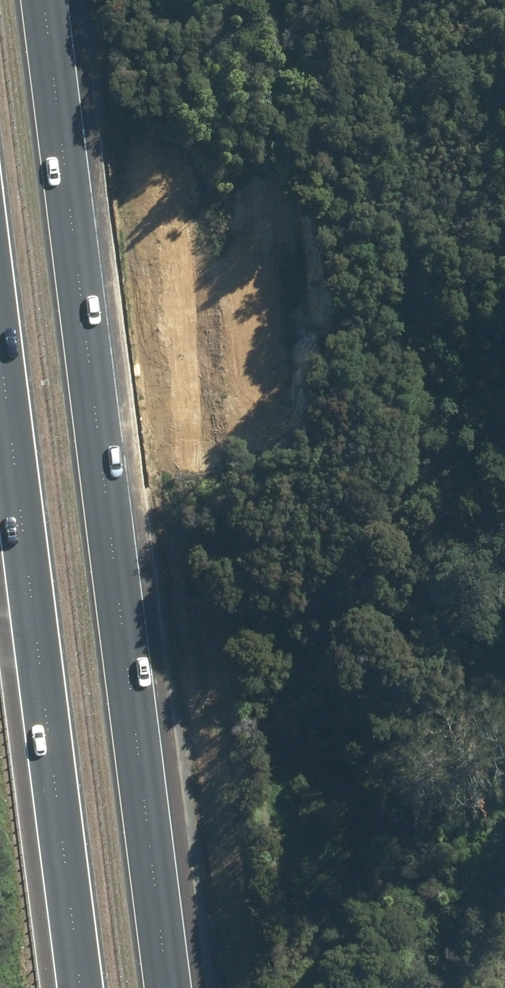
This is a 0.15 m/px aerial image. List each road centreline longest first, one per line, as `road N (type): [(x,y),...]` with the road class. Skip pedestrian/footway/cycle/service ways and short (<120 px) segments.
road 1 (motorway): [(42,0),(168,987)]
road 2 (motorway): [(81,987),(0,341)]

